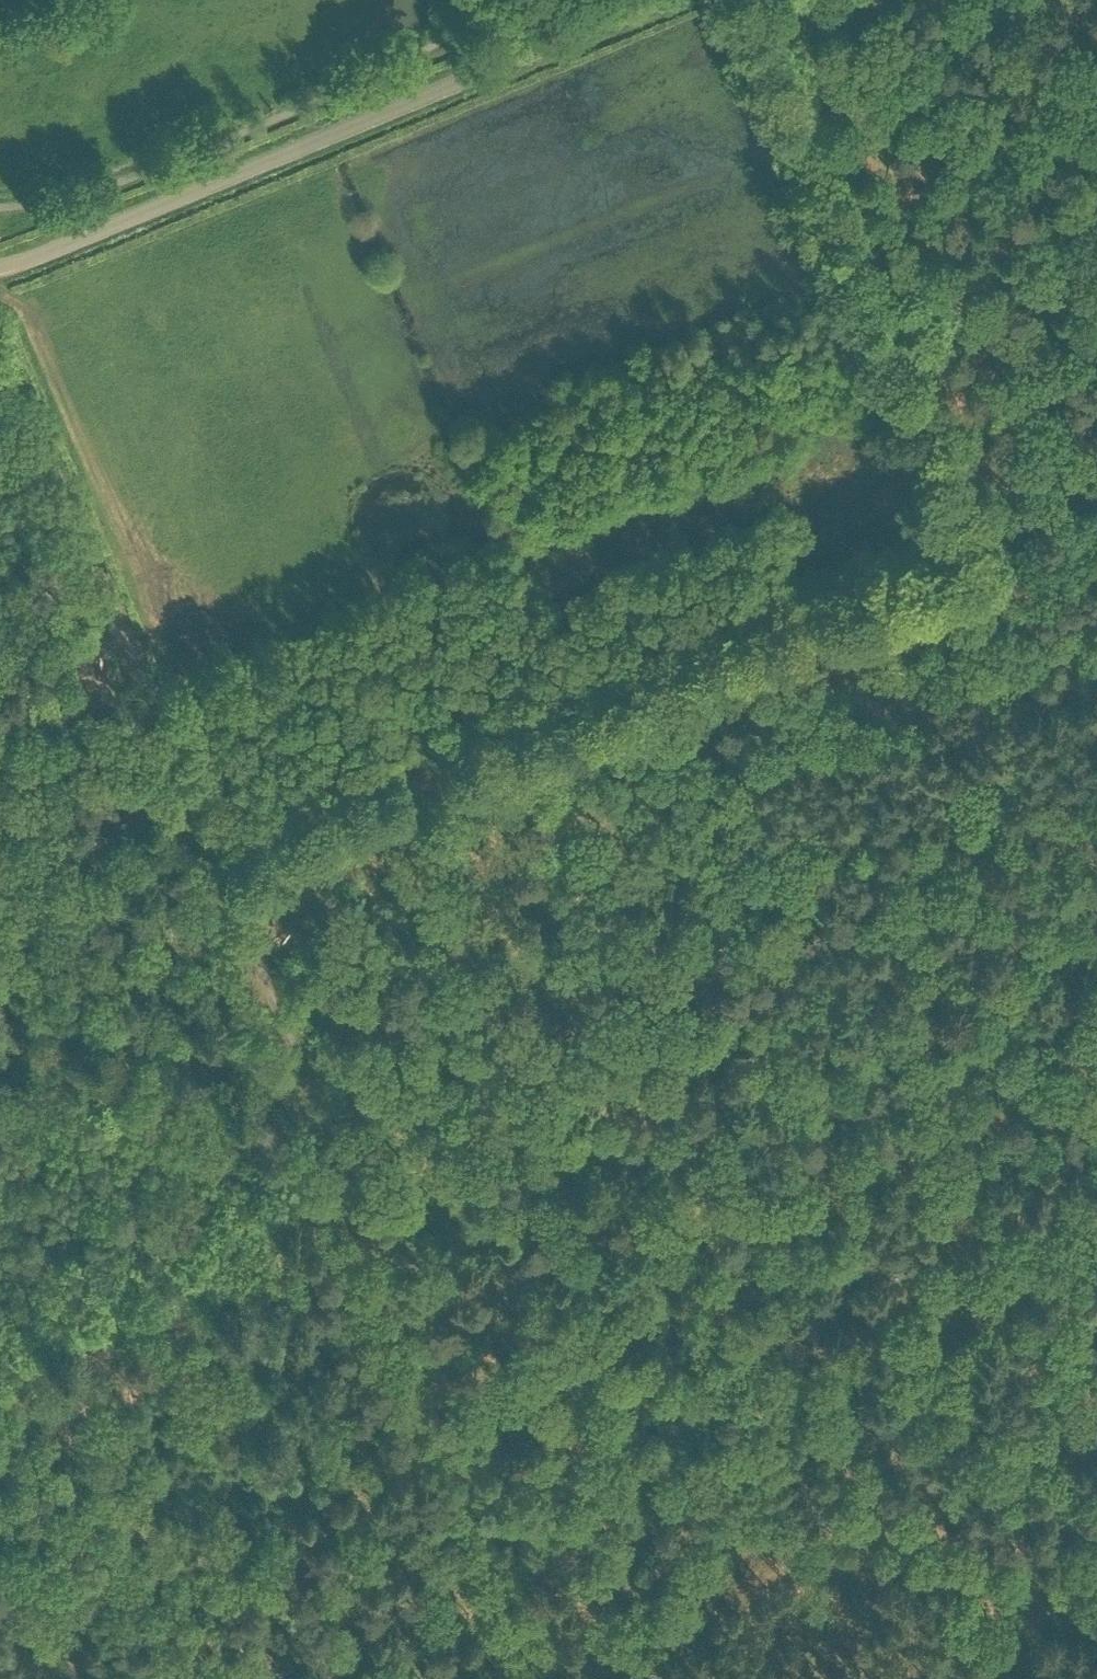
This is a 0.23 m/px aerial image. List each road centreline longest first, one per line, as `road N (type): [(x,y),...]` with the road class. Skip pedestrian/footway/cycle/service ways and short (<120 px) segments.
road 1 (unclassified): [(0,265),(656,0)]

